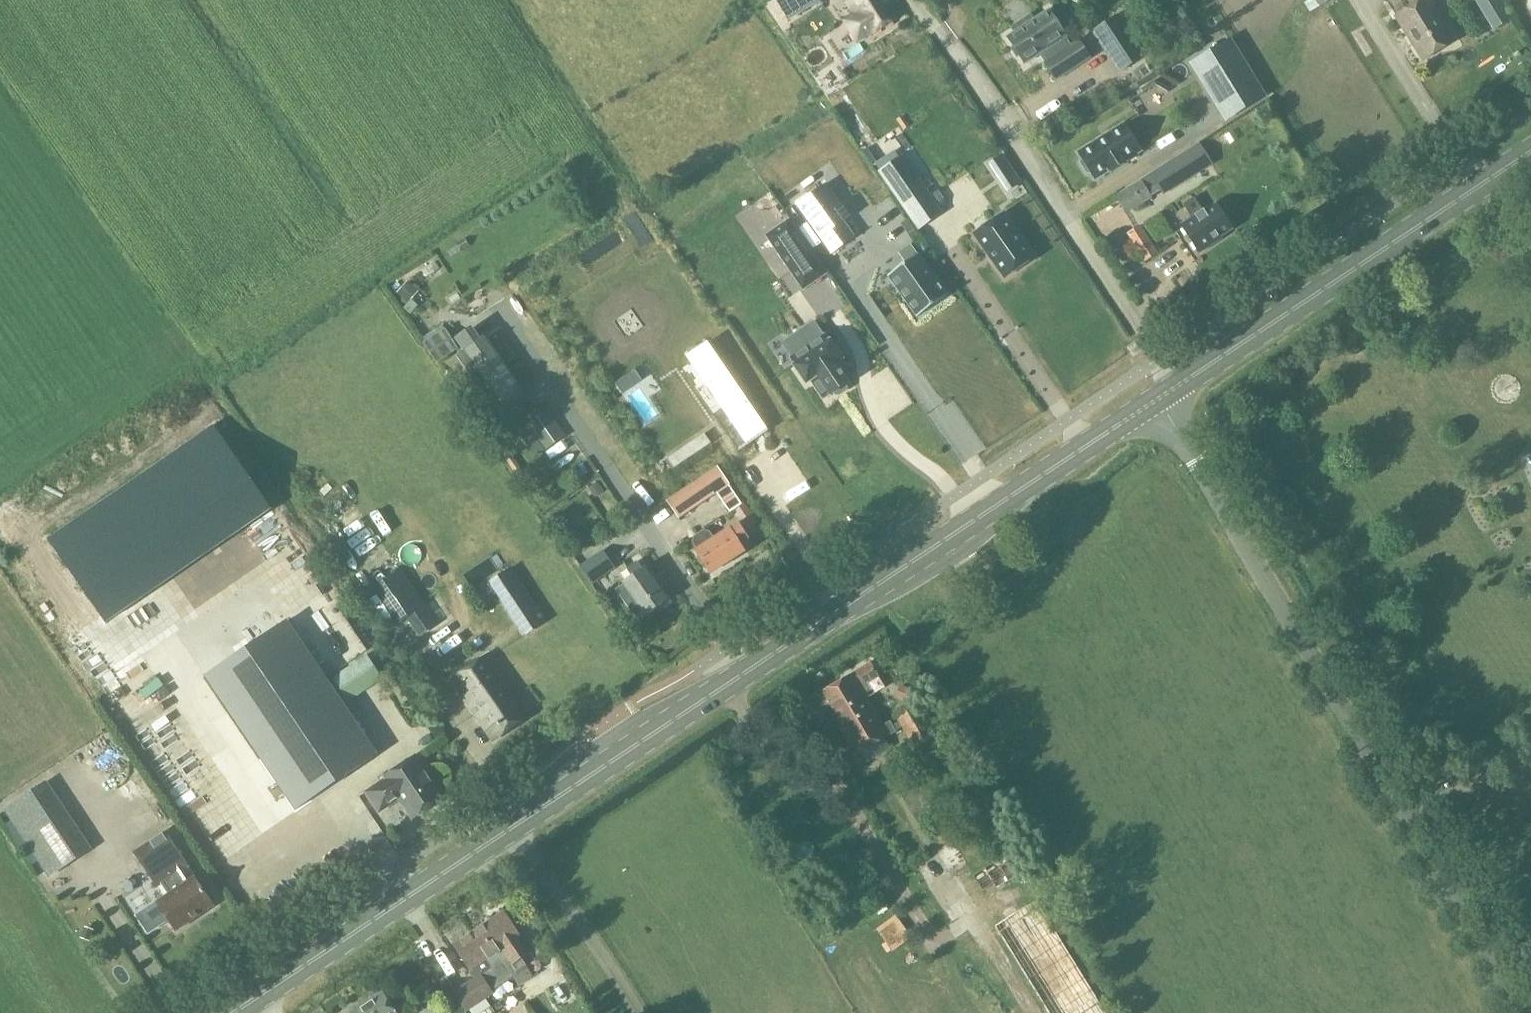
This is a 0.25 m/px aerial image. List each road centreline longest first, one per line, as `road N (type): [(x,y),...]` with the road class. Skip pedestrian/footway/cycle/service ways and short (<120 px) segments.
road 1 (unclassified): [(1156,400),(1528,1012)]
road 2 (primary): [(228,1012),(746,671)]
road 3 (primary): [(746,671),(1156,400)]
road 4 (unclassified): [(746,671),(501,312)]
road 5 (unclassified): [(1178,385),(997,105),(937,30)]
road 6 (primary): [(1178,385),(1530,154)]

